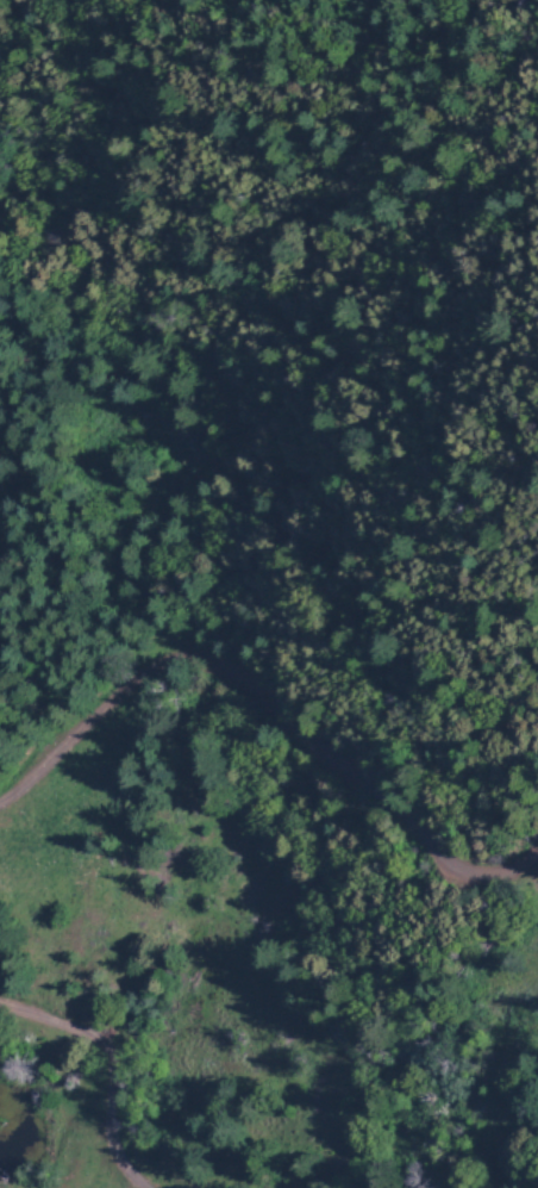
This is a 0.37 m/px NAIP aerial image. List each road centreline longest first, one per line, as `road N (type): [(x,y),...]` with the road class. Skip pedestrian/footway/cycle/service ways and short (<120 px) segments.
road 1 (residential): [(0,776),(95,657),(184,658),(456,881),(537,856)]
road 2 (residential): [(0,1015),(144,1103),(179,1159),(184,1187)]

